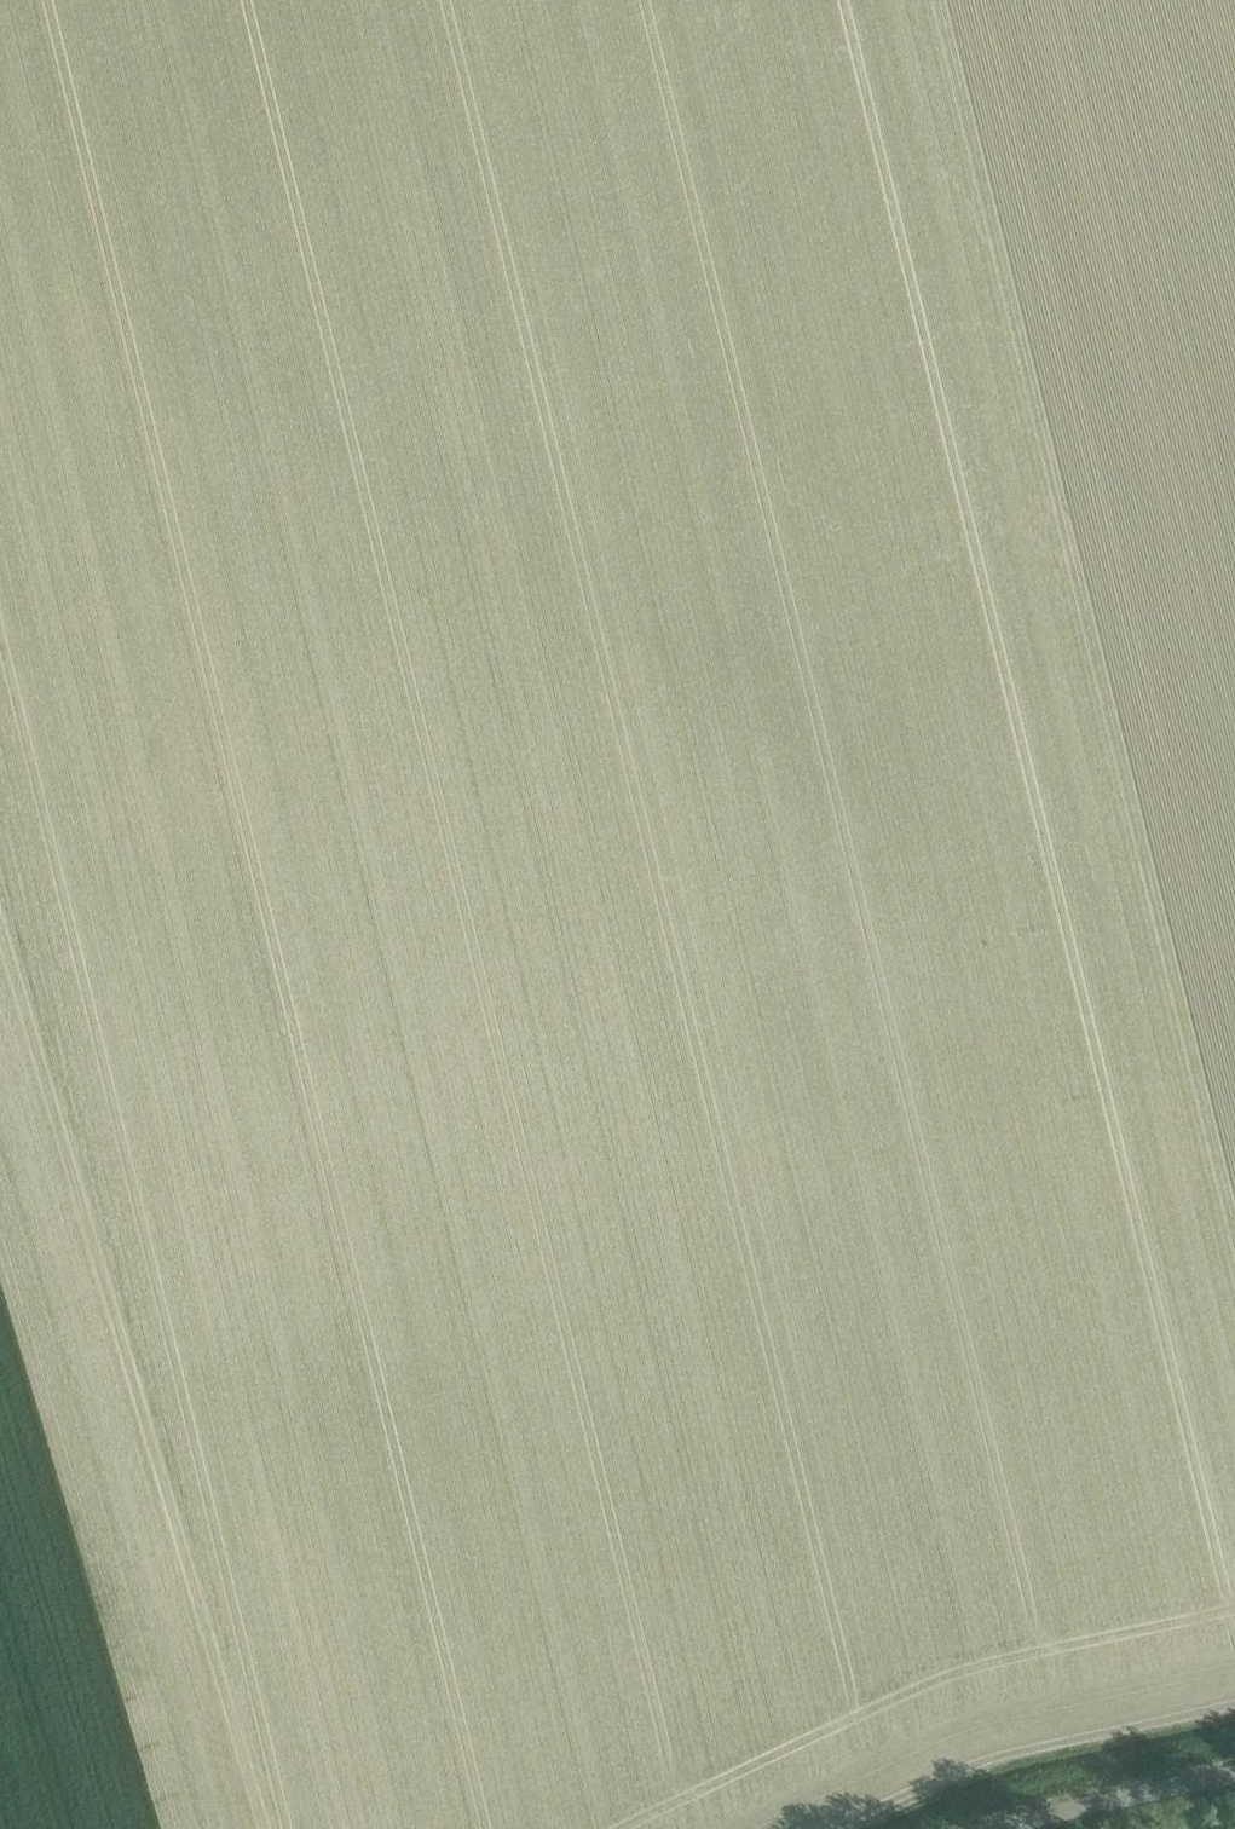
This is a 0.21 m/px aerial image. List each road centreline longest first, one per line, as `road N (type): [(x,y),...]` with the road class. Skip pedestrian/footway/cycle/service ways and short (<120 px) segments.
road 1 (track): [(1051,1828),(1234,1782)]

